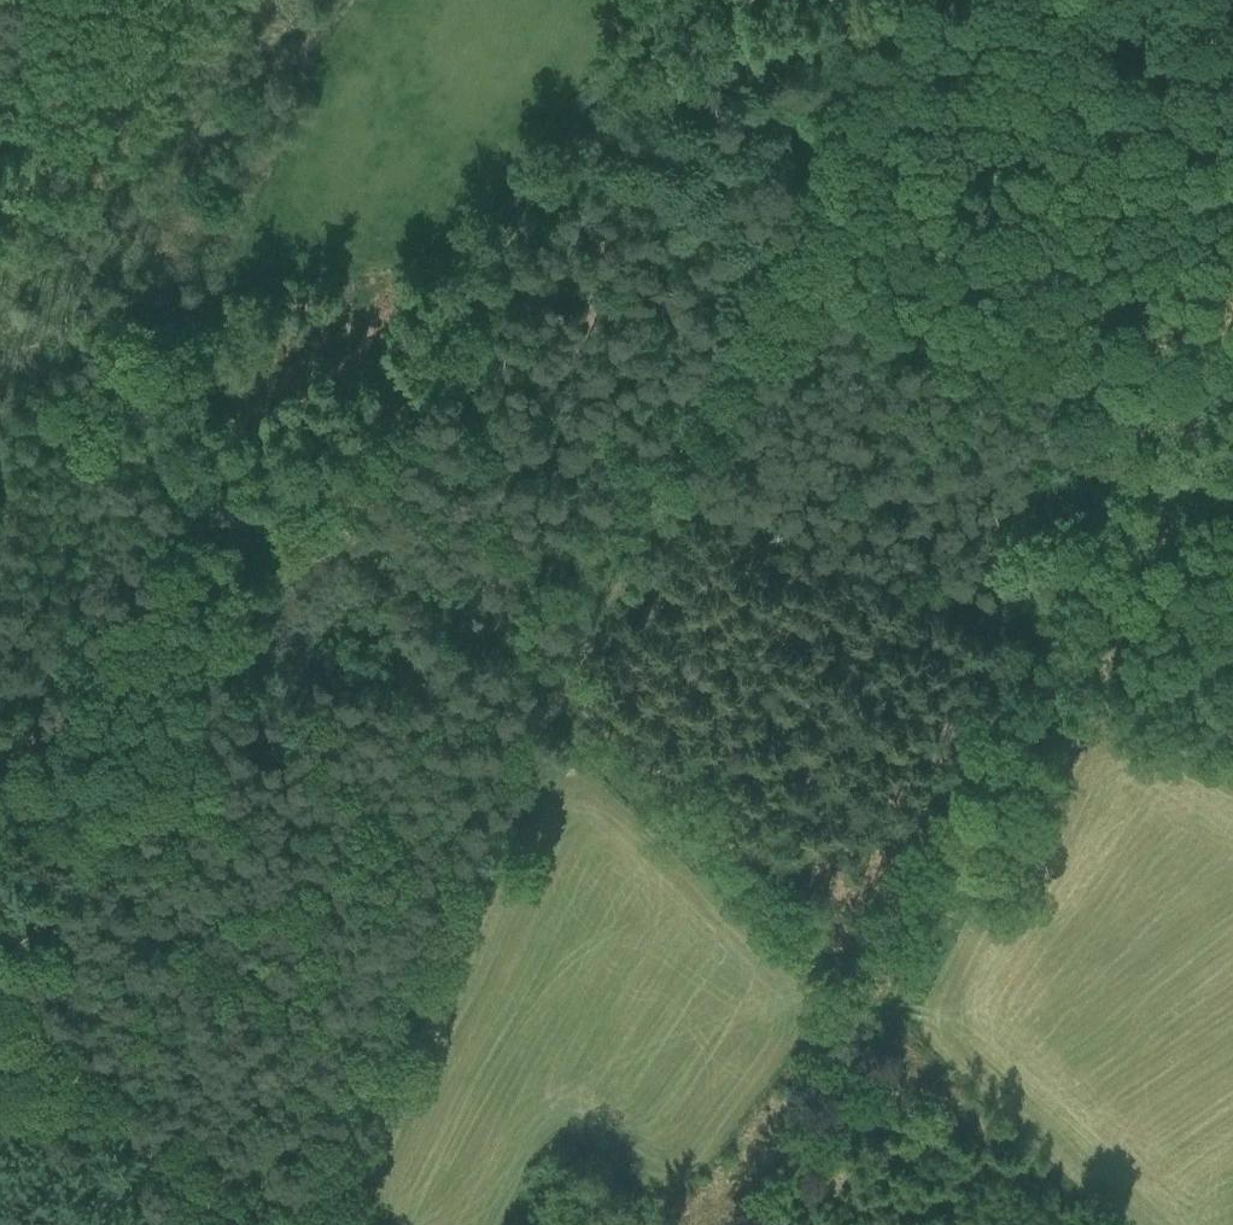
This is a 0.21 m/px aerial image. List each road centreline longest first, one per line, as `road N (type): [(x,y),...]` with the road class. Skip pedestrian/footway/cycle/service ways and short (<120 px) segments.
road 1 (track): [(658,0),(0,935)]

